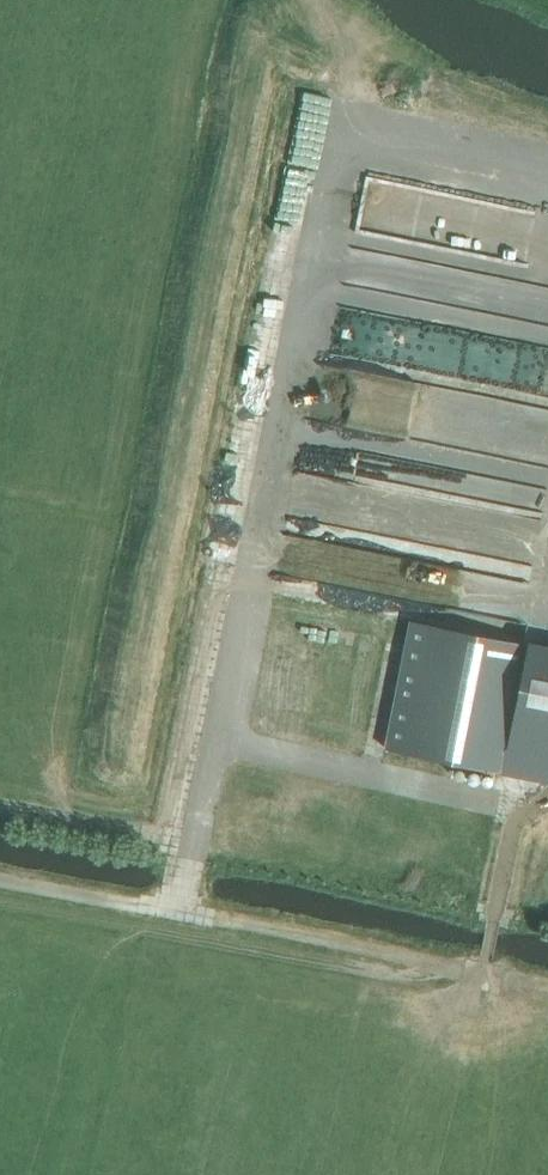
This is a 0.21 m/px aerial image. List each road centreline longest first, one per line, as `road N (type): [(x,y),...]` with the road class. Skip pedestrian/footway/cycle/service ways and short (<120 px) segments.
road 1 (track): [(547,985),(181,912)]
road 2 (track): [(266,493),(547,550)]
road 3 (track): [(280,424),(547,480)]
road 4 (track): [(547,268),(324,223)]
road 5 (track): [(517,785),(483,971)]
road 6 (track): [(181,912),(0,881)]

